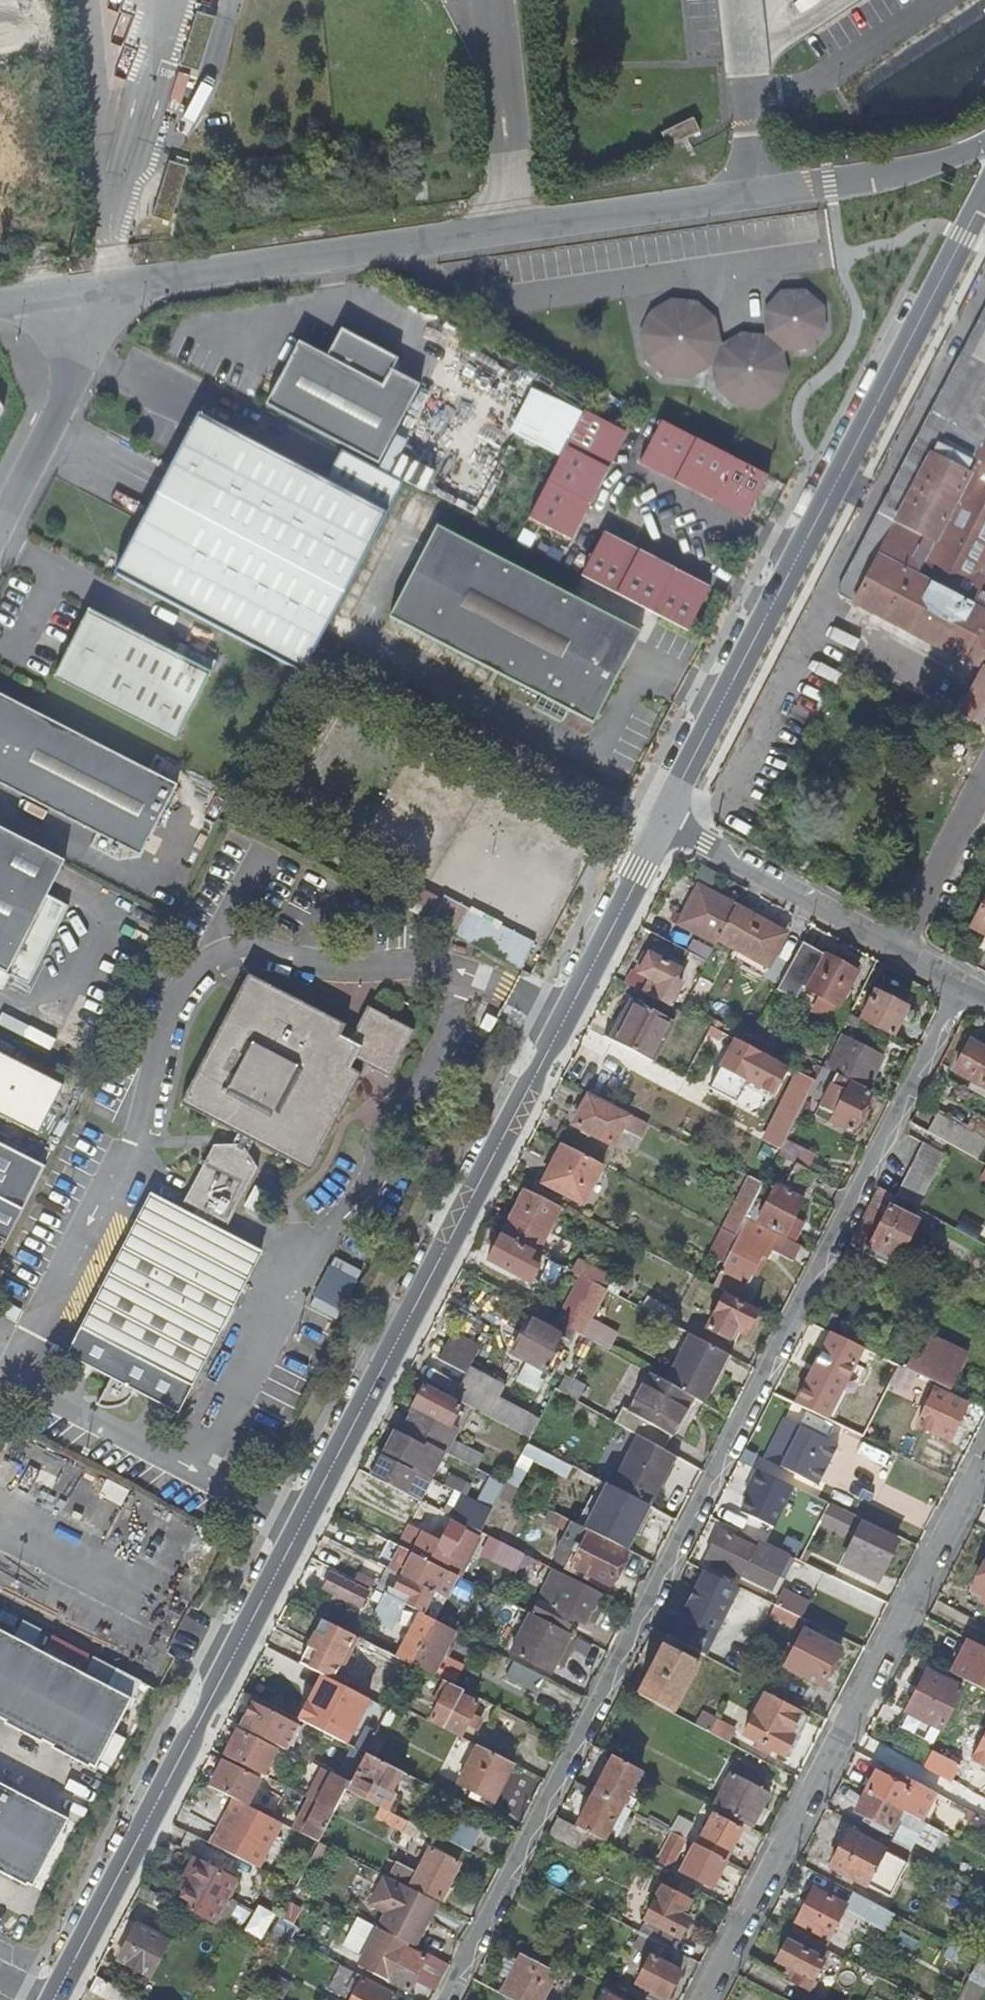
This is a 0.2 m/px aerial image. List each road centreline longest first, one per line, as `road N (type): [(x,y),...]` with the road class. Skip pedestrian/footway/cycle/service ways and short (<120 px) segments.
road 1 (residential): [(54,1999),(663,819)]
road 2 (residential): [(958,987),(442,1999)]
road 3 (residential): [(85,296),(896,174),(984,145)]
road 4 (residential): [(663,819),(984,196)]
road 5 (residential): [(984,1451),(702,1999)]
road 6 (residential): [(663,819),(958,987)]
road 7 (residential): [(0,524),(81,365),(85,296)]

